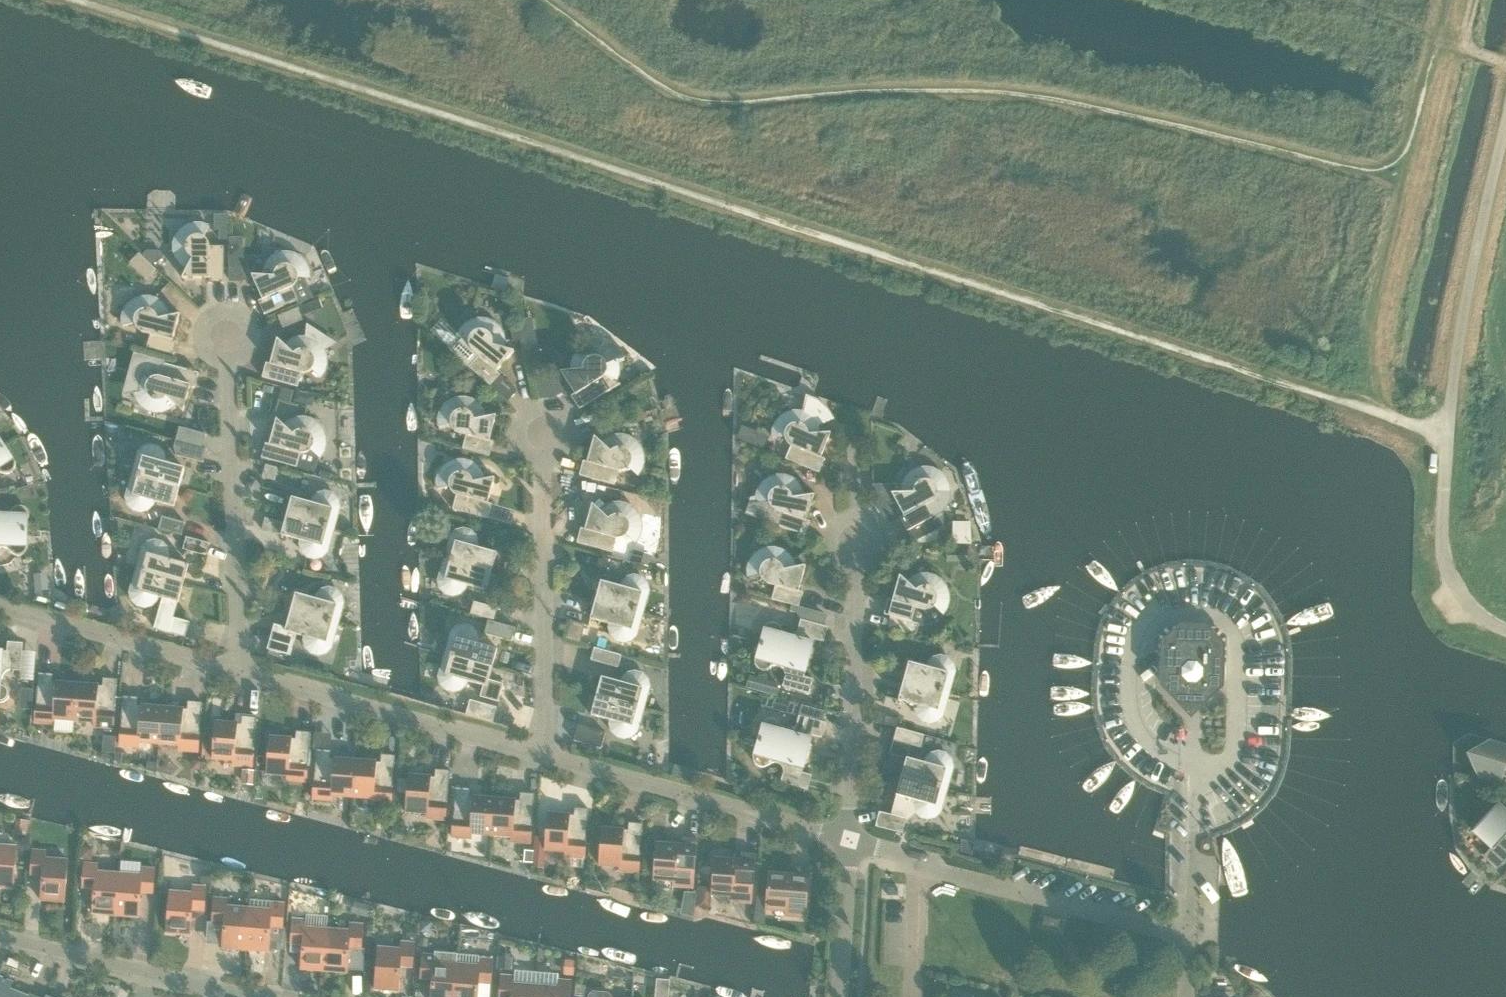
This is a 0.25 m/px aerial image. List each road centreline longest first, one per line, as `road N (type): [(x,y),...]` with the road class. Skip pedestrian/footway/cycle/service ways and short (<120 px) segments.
road 1 (residential): [(545,756),(239,672)]
road 2 (residential): [(849,839),(545,756)]
road 3 (residential): [(239,672),(227,360)]
road 4 (residential): [(545,756),(544,458)]
road 5 (unclassified): [(1188,929),(918,862)]
road 6 (residential): [(849,839),(855,569)]
road 7 (residential): [(252,996),(0,936)]
road 8 (residential): [(239,672),(0,606)]
road 9 (unclassified): [(838,996),(849,839)]
road 10 (residential): [(913,996),(918,862)]

